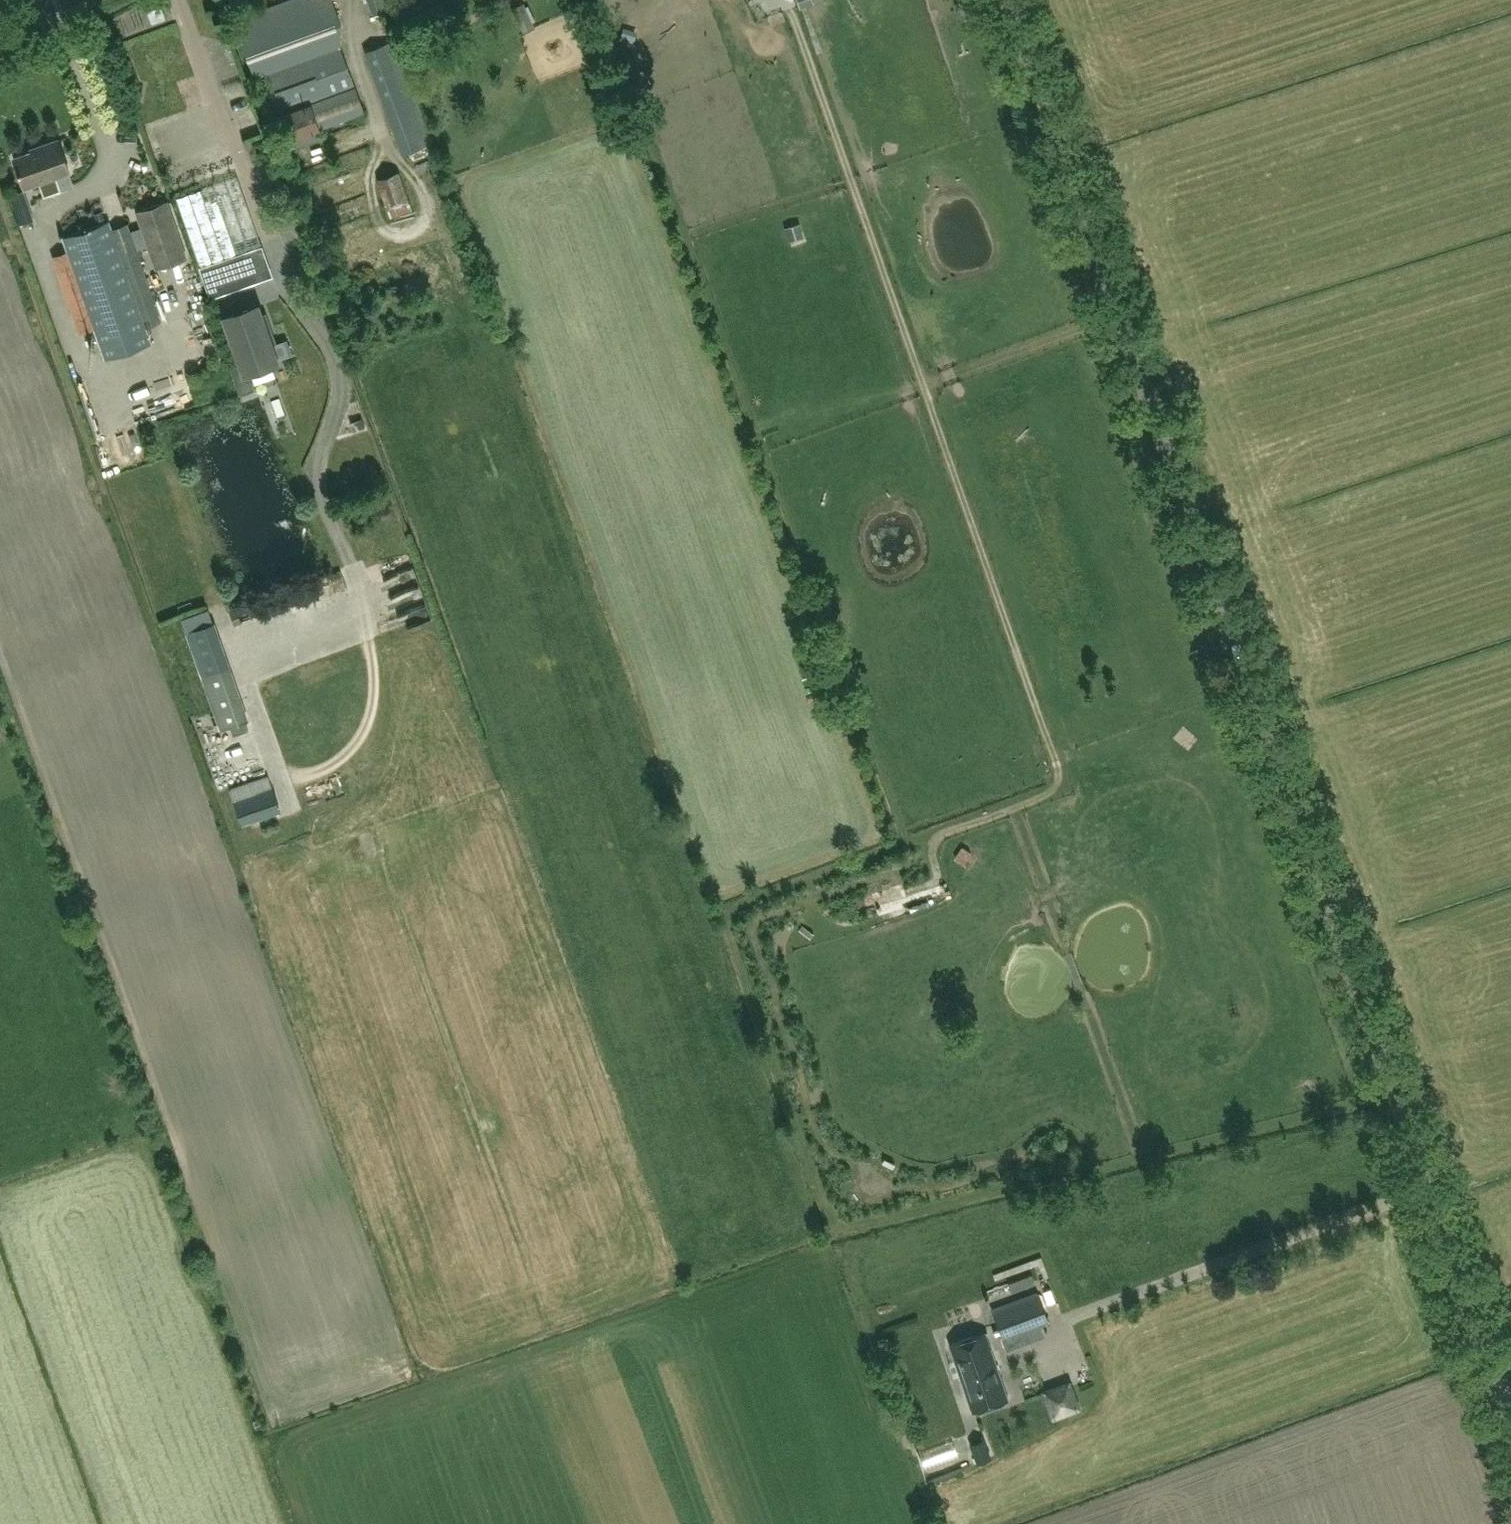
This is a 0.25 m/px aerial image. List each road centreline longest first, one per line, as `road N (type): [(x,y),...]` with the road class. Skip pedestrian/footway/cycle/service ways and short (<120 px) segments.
road 1 (unclassified): [(1510,1426),(1010,0)]
road 2 (track): [(0,664),(258,1414)]

